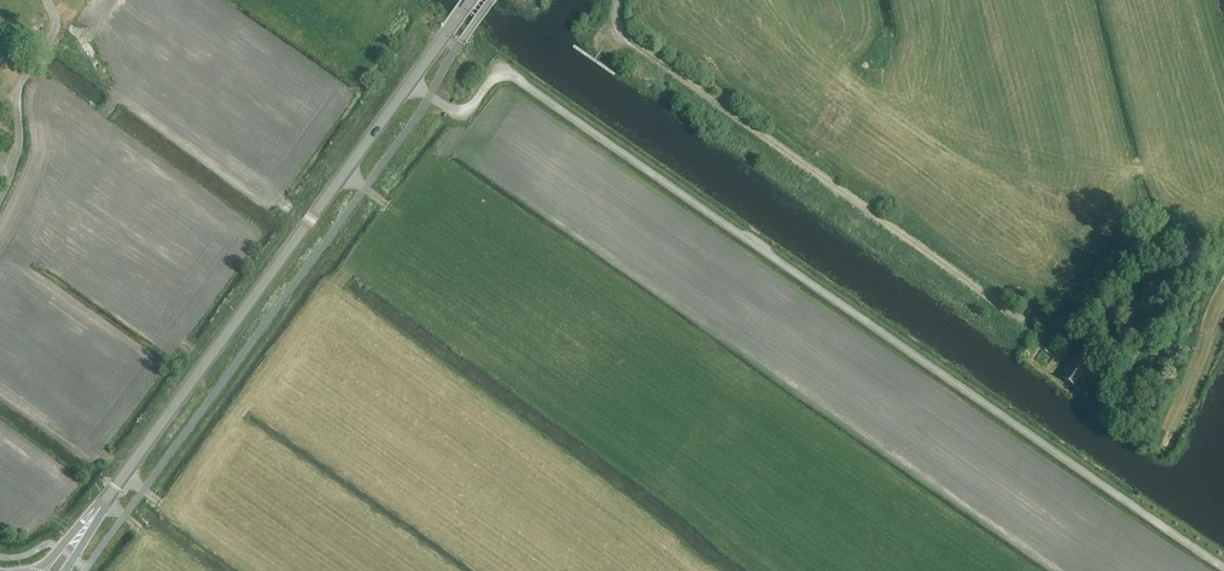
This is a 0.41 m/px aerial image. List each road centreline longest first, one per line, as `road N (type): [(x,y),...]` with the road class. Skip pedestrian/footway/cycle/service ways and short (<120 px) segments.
road 1 (track): [(1223,569),(513,77),(491,81),(470,110),(456,112)]
road 2 (tertiary): [(94,517),(471,0)]
road 3 (track): [(619,0),(617,19),(629,40),(1027,325)]
road 4 (unclassified): [(0,197),(19,146),(18,87),(56,28)]

